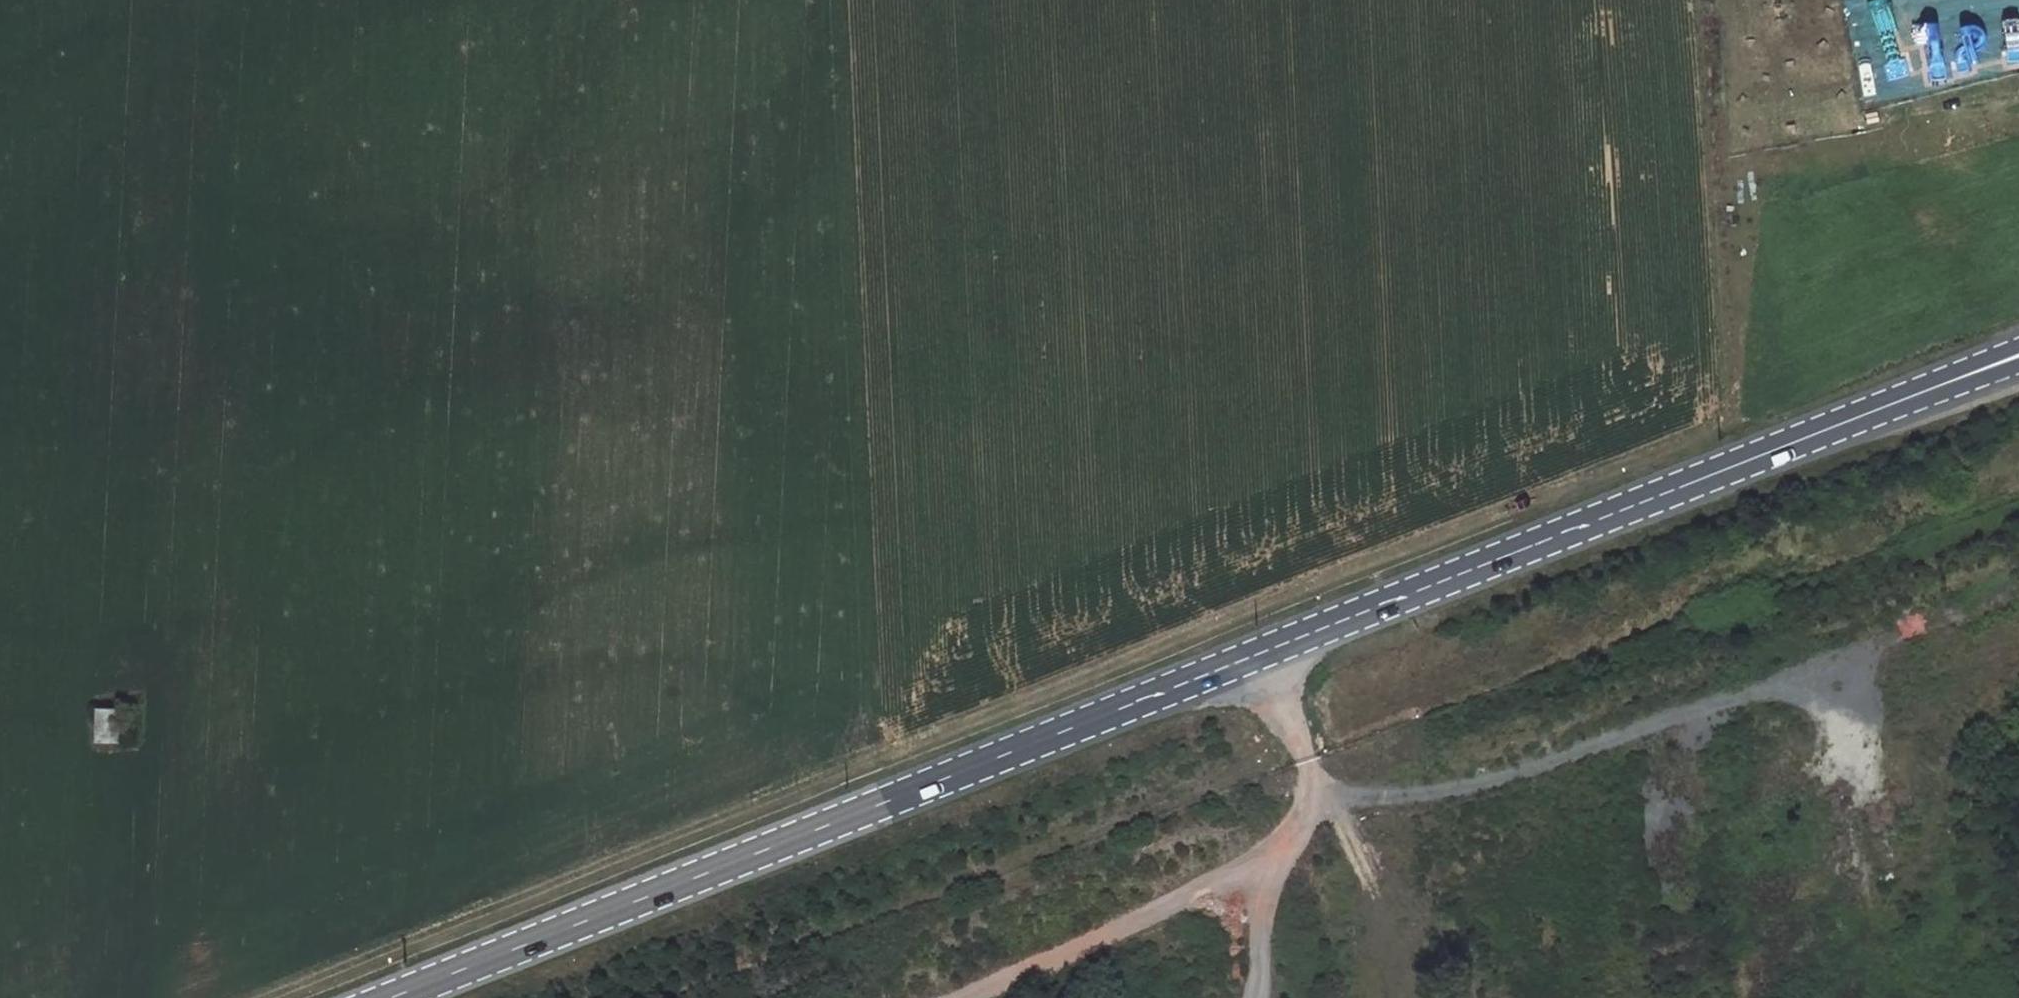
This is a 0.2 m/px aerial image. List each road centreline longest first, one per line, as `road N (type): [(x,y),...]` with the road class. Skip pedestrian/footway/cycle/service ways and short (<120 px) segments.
road 1 (secondary): [(407,997),(2018,359)]

